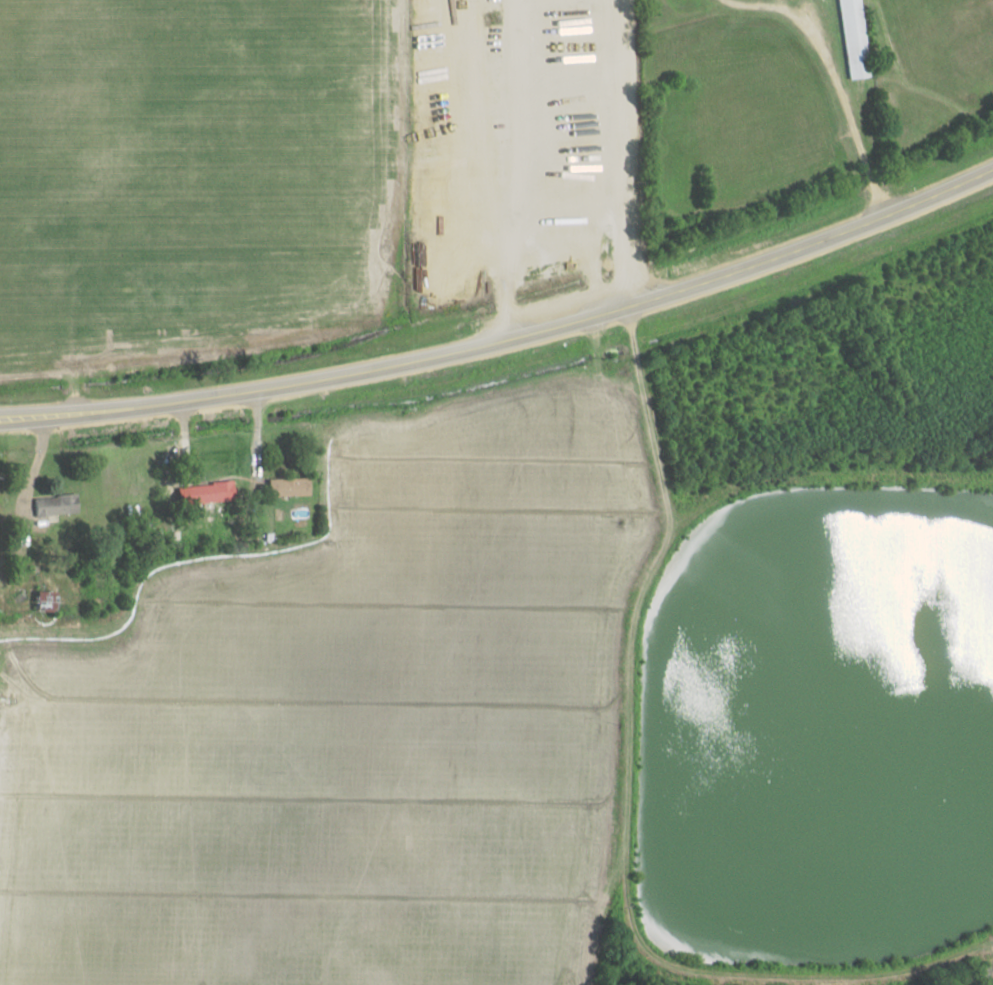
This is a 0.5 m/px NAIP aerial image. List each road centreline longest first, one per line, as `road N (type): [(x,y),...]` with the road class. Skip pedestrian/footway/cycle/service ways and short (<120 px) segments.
road 1 (primary): [(992,167),(629,311),(246,392),(0,420)]
road 2 (track): [(660,968),(633,951),(619,923),(620,644),(656,531),(629,372),(629,311)]
road 3 (residential): [(629,311),(626,0)]
road 4 (track): [(656,531),(684,505),(730,482),(831,471)]

